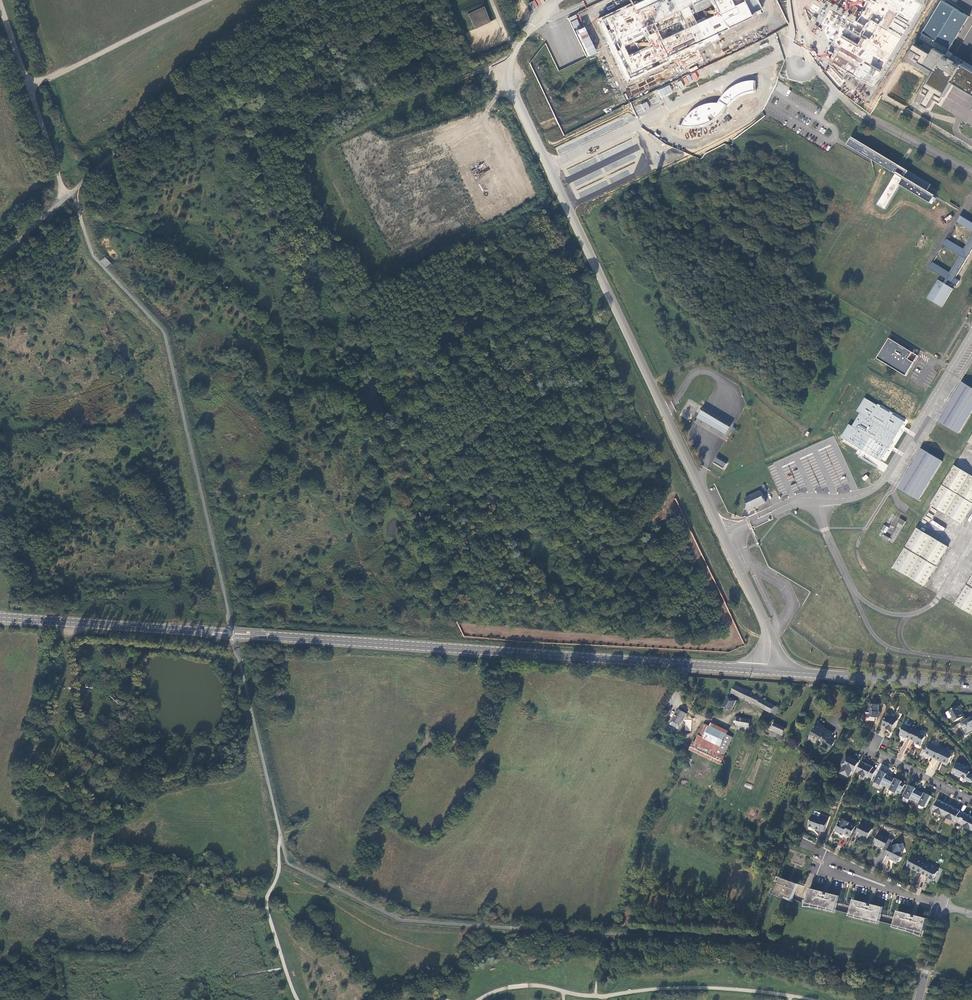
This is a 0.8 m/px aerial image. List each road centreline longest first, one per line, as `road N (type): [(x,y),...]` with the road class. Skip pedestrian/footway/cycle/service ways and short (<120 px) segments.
road 1 (secondary): [(971,685),(0,616)]
road 2 (residential): [(0,255),(238,62),(331,0)]
road 3 (track): [(271,890),(320,897),(419,948),(460,960)]
road 4 (track): [(30,87),(207,0)]
road 5 (residential): [(941,907),(801,842)]

